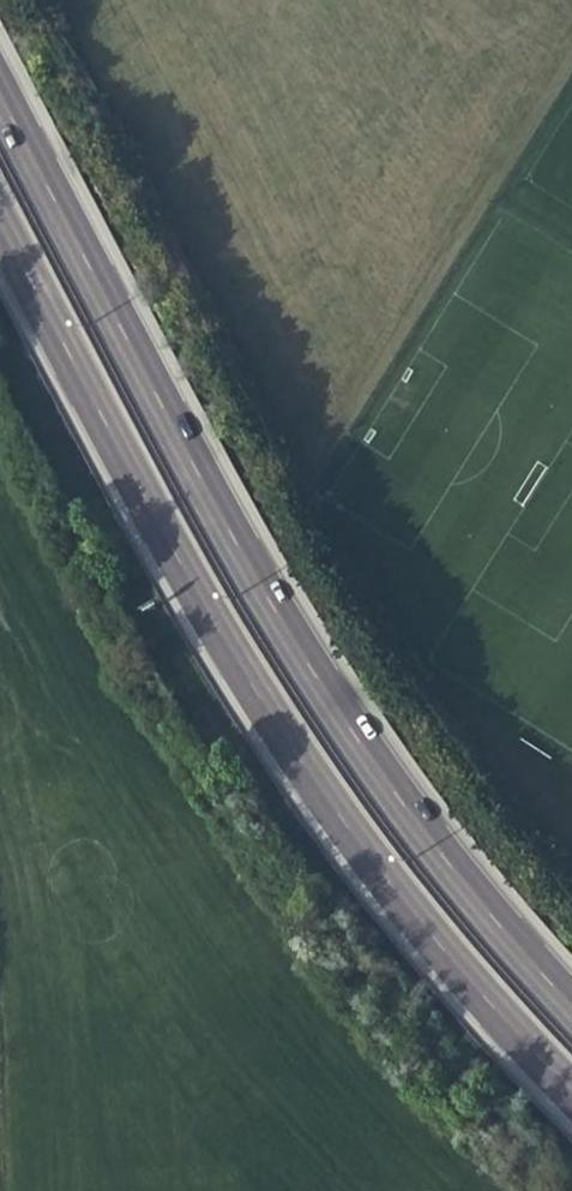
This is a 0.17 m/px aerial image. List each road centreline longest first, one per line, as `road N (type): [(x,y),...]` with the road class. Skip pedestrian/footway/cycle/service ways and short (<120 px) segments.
road 1 (trunk): [(571,1008),(449,870),(321,683),(197,479),(0,91)]
road 2 (trunk): [(0,228),(153,520),(255,687),(417,920),(571,1092)]

